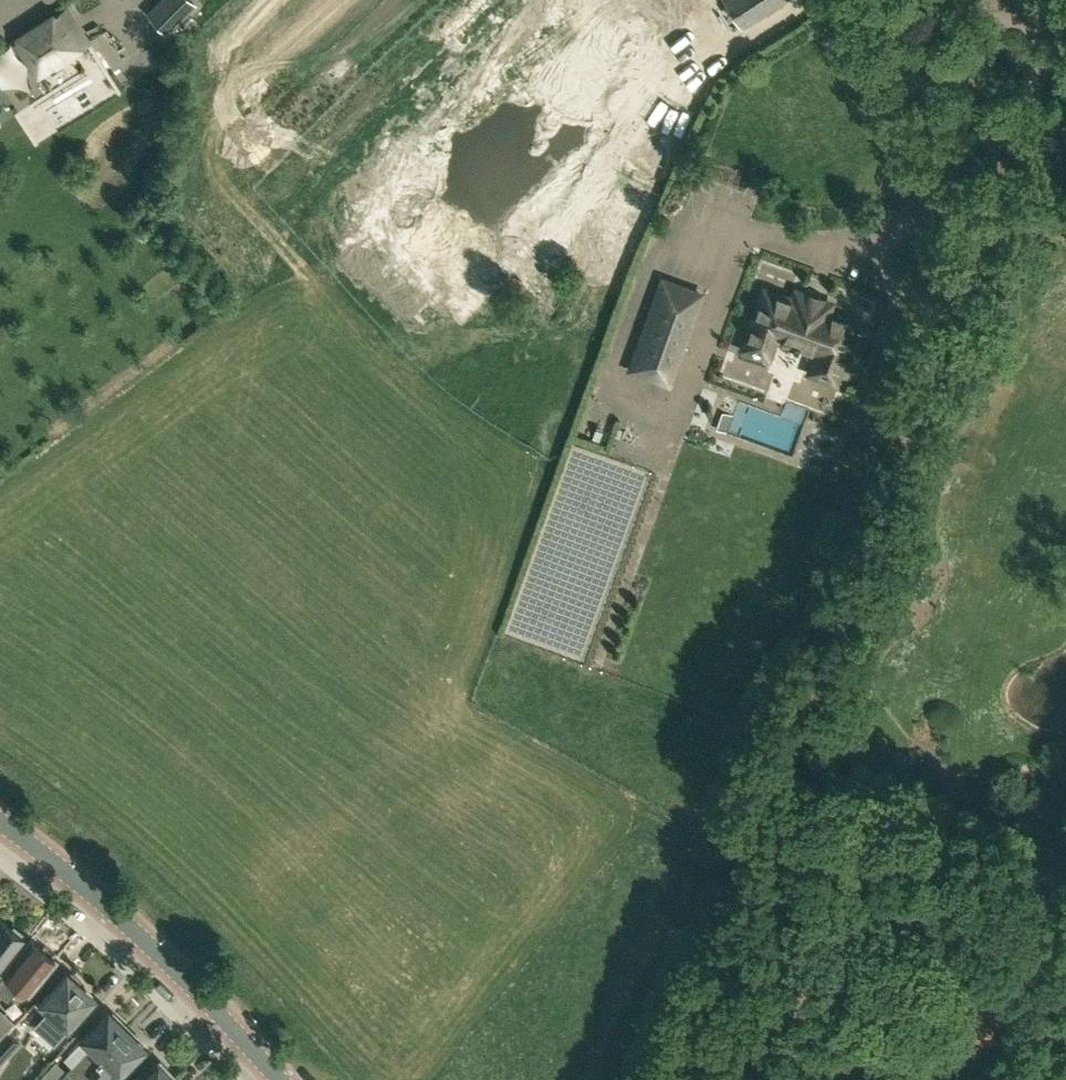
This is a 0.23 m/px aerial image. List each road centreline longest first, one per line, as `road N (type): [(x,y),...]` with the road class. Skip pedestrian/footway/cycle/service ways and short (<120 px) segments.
road 1 (secondary): [(0,821),(136,930),(282,1079)]

